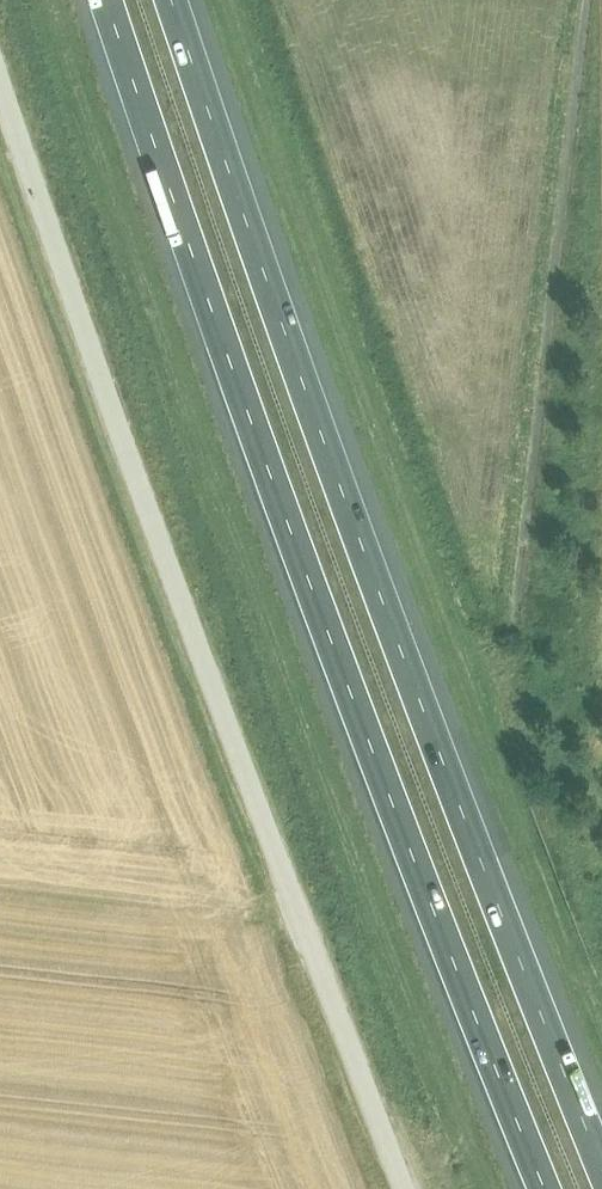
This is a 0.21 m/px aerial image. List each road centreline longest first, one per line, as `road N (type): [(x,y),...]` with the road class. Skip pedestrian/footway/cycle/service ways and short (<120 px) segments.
road 1 (motorway): [(106,0),(215,327),(546,1188)]
road 2 (motorway): [(601,1168),(363,546),(172,0)]
road 3 (tertiary): [(404,1188),(218,701),(0,68)]
road 4 (track): [(586,0),(515,620)]

